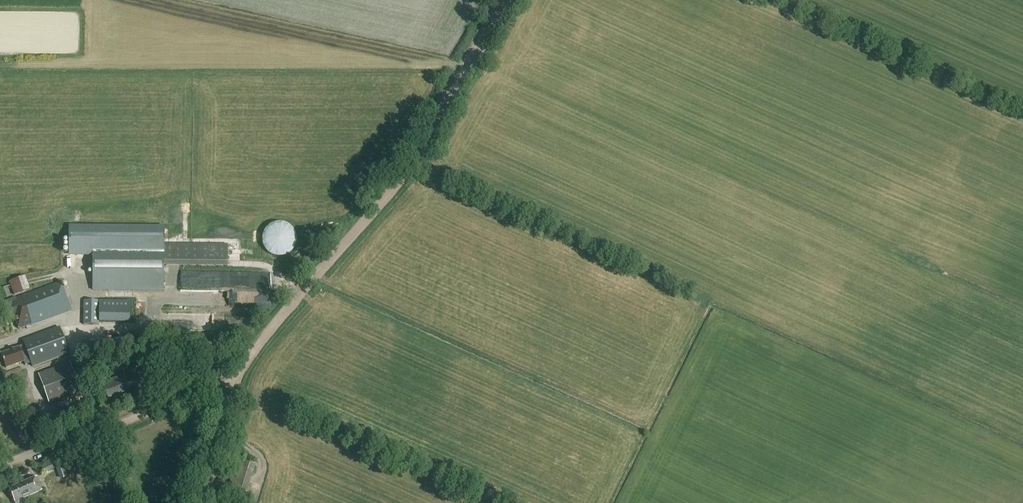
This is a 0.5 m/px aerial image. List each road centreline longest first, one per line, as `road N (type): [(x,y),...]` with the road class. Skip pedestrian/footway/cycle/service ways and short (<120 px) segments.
road 1 (track): [(509,0),(411,168),(243,365),(200,502)]
road 2 (unclassified): [(0,466),(234,386)]

